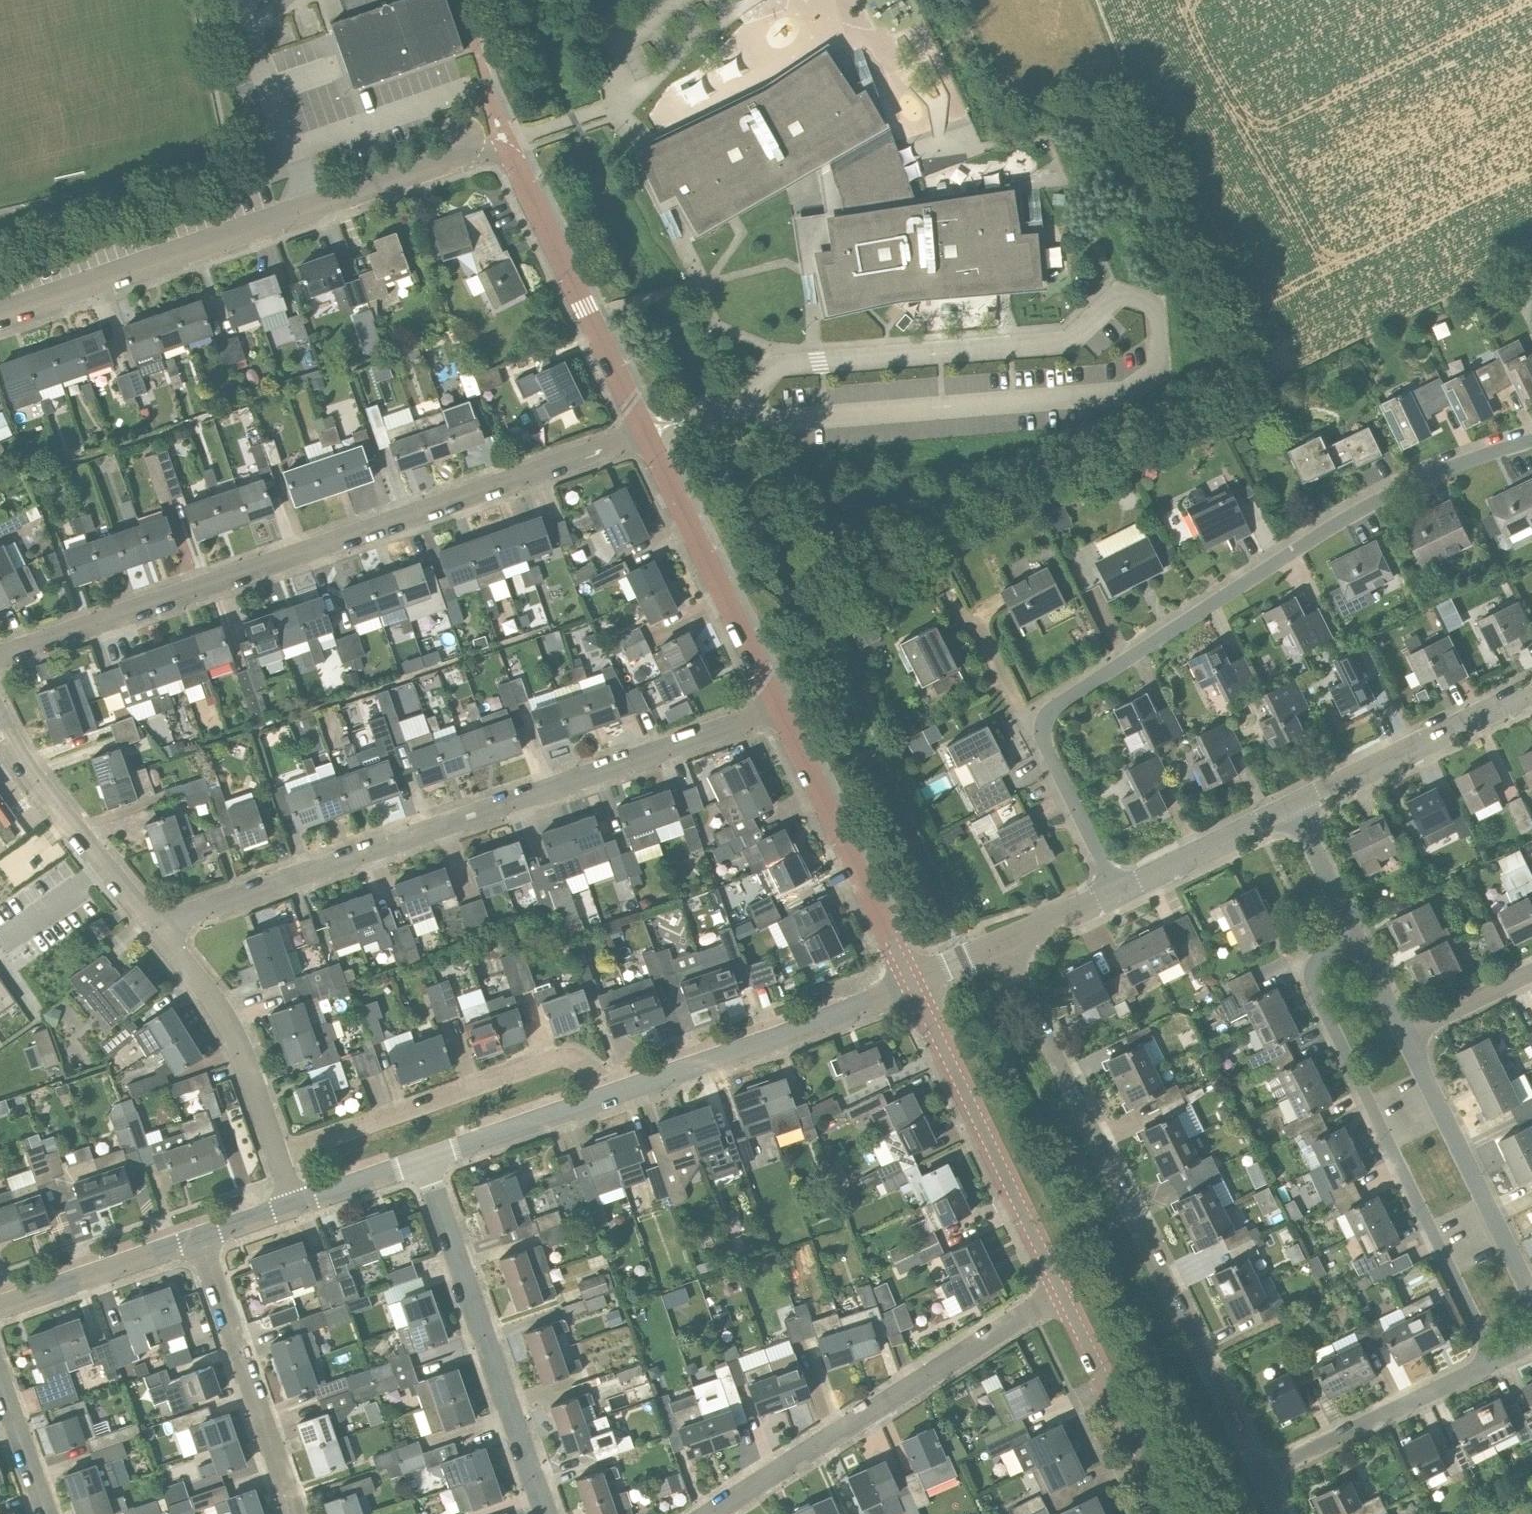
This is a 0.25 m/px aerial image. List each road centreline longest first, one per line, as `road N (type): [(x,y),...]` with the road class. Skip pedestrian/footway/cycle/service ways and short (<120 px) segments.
road 1 (residential): [(0,662),(643,434)]
road 2 (residential): [(154,926),(774,710)]
road 3 (residential): [(1002,945),(1260,1477)]
road 4 (residential): [(1531,442),(1457,465),(1353,513),(1041,721)]
road 5 (residential): [(0,317),(467,149),(503,153)]
road 6 (residential): [(1495,1360),(1311,978),(1313,964),(1358,939)]
road 7 (residential): [(713,1513),(1061,1291)]
road 8 (residential): [(548,1513),(426,1162)]
road 9 (residential): [(277,1153),(554,1059),(584,1065),(605,1098)]
road 10 (residential): [(1061,1291),(910,984)]
road 11 (residential): [(605,1098),(910,984)]
road 12 (residential): [(643,434),(525,179),(503,153)]
road 13 (residential): [(910,984),(774,710)]
road 14 (residential): [(774,710),(643,434)]
road 15 (residential): [(295,1513),(201,1240)]
road 16 (residential): [(1531,1293),(1405,1036)]
road 17 (residential): [(1295,805),(1531,690)]
road 18 (residential): [(1260,1477),(1495,1360)]
road 19 (residential): [(277,1153),(243,1053),(154,926)]
road 20 (residential): [(154,926),(2,730)]
road 21 (residential): [(1168,1513),(1061,1291)]
road 22 (residential): [(0,1309),(201,1240)]
road 23 (residential): [(1117,893),(1295,805)]
road 24 (residential): [(426,1162),(605,1098)]
road 25 (residential): [(1041,721),(1117,893)]
road 26 (residential): [(1358,939),(1295,805)]
road 27 (residential): [(1405,1036),(1531,973)]
road 28 (residential): [(47,1513),(0,1381)]
road 29 (residential): [(294,1207),(426,1162)]
road 30 (residential): [(1041,721),(1021,711),(972,613)]
road 31 (residential): [(1002,945),(1117,893)]

